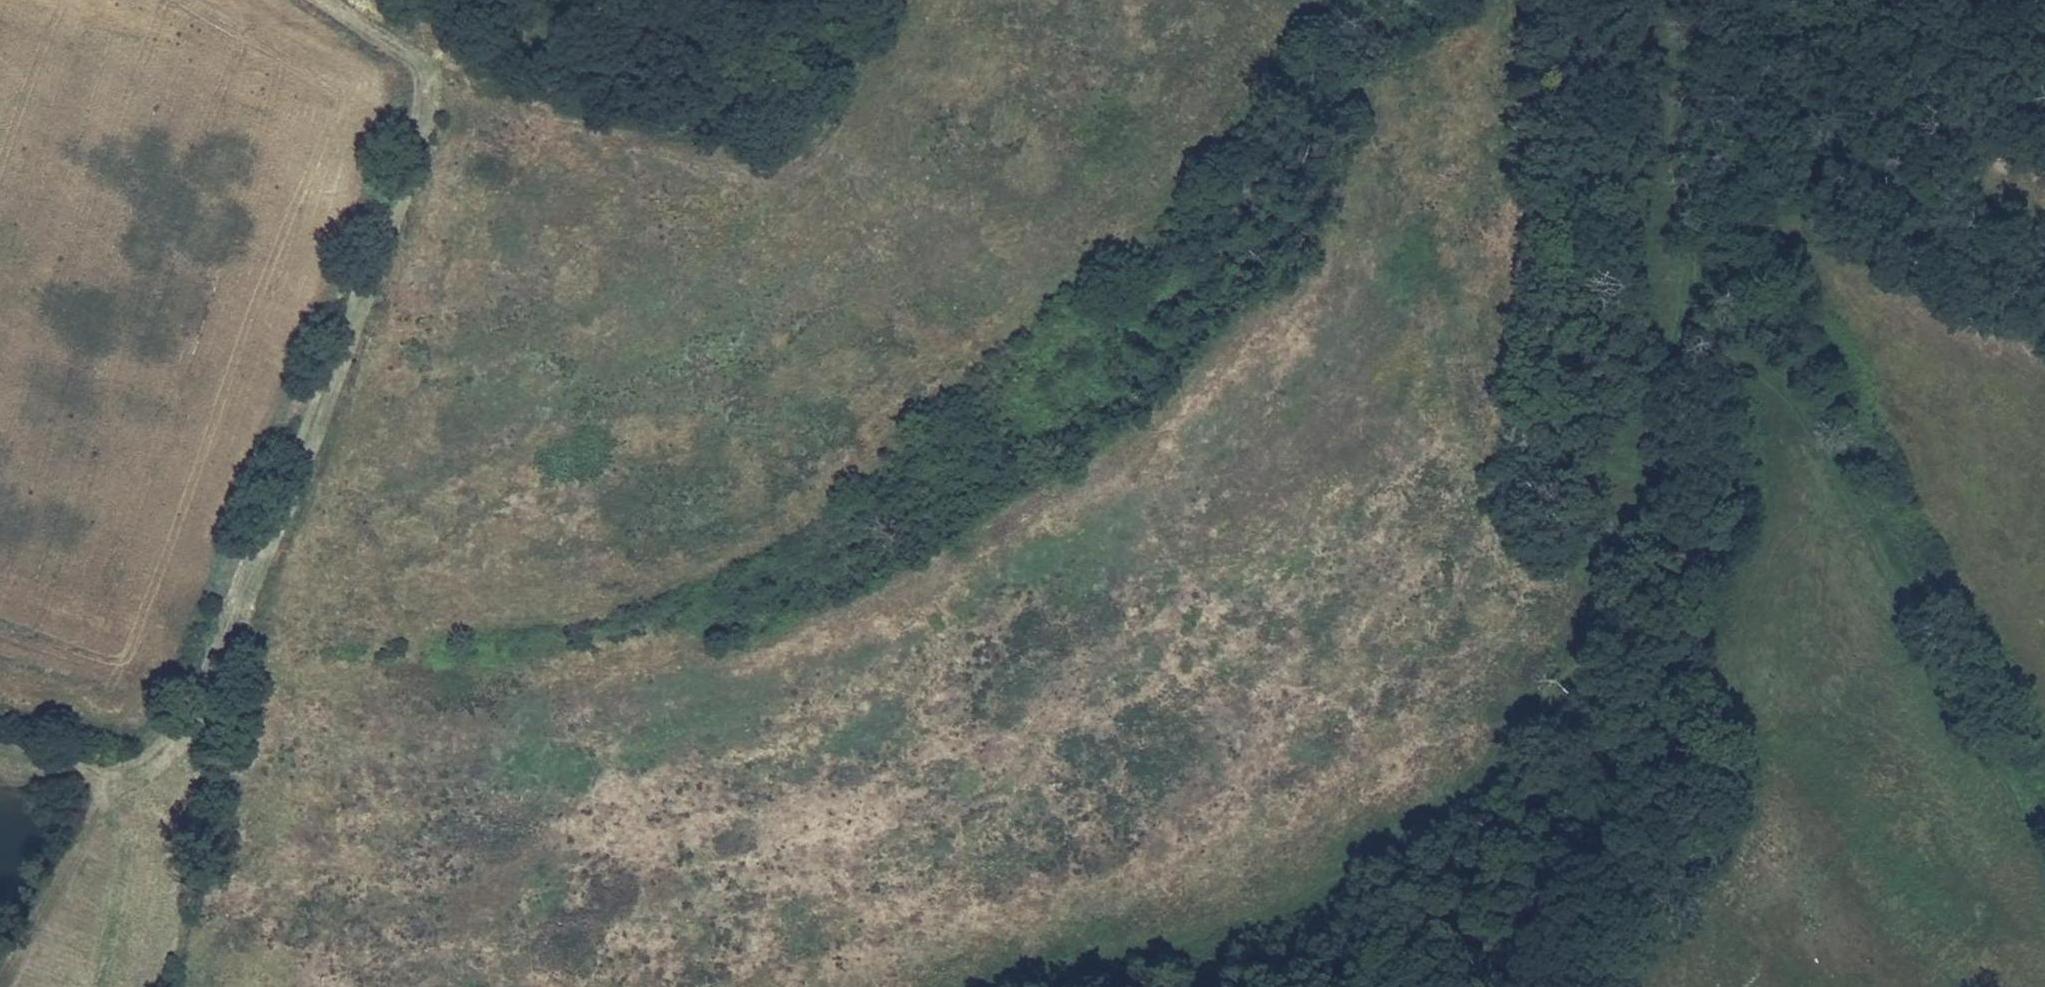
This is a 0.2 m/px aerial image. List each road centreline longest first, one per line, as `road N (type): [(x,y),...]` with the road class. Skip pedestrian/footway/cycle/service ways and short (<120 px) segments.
road 1 (track): [(2044,868),(1812,419),(1752,341),(1698,300),(1683,194),(1697,0)]

